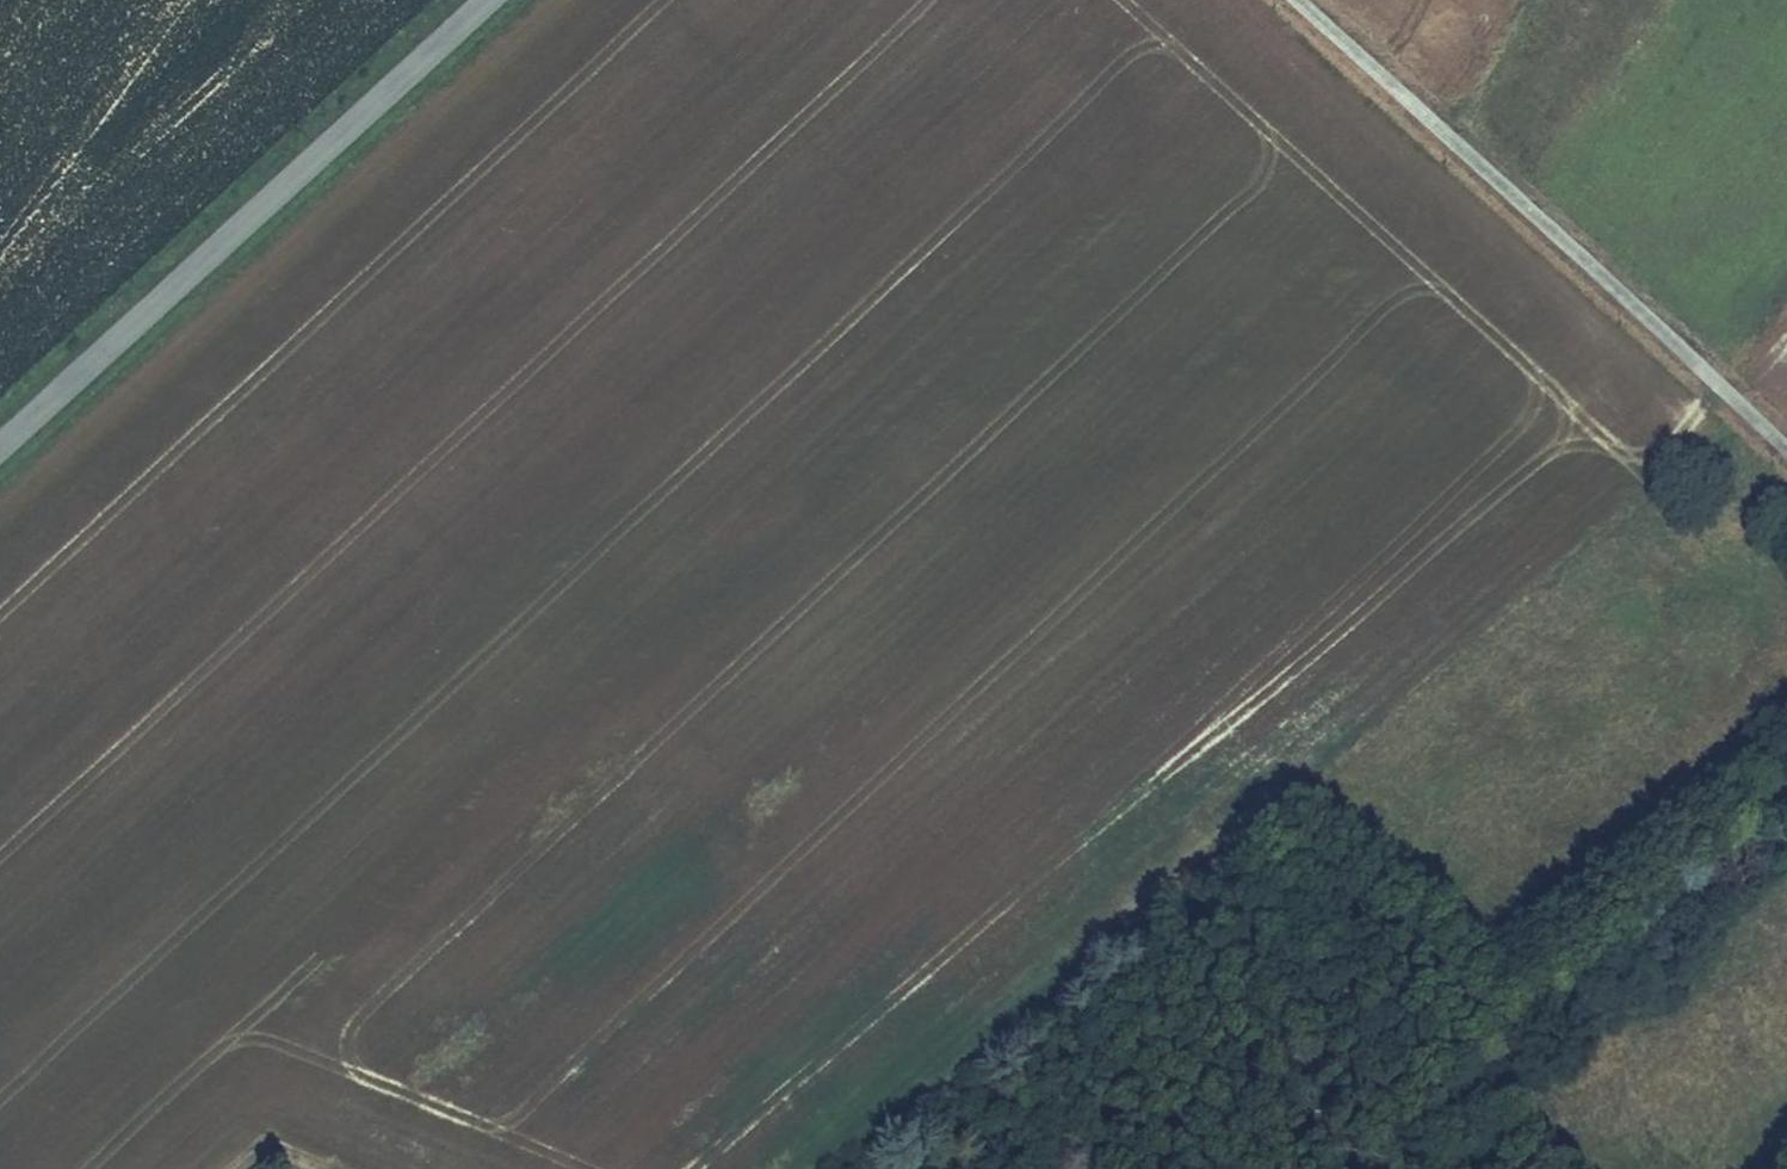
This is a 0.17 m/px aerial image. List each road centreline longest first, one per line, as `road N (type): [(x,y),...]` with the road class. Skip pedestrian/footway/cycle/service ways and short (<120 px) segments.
road 1 (tertiary): [(485,0),(0,447)]

